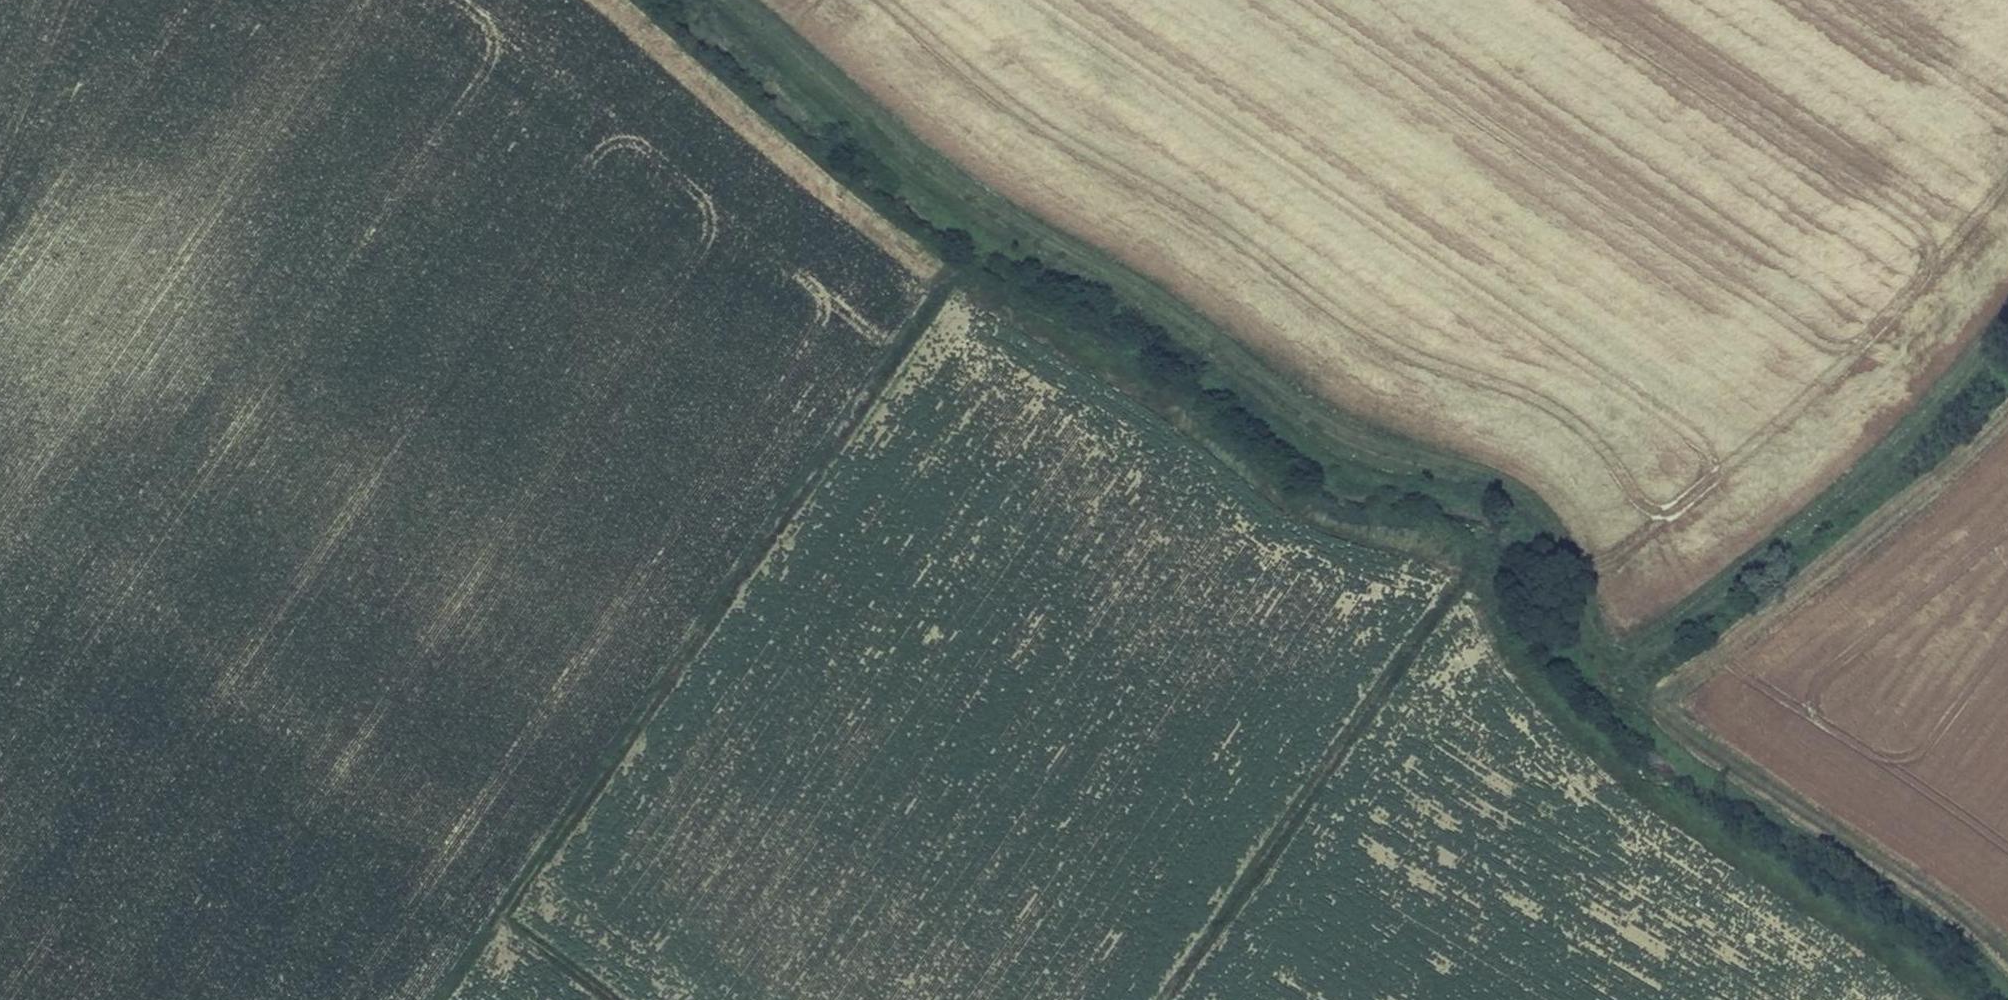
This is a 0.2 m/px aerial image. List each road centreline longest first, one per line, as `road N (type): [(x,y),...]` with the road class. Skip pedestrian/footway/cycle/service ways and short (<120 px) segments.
road 1 (track): [(2007,967),(1902,882),(1769,802),(1657,719),(1611,672),(1547,535),(1515,495),(1372,451),(1301,413),(1132,289),(1004,223),(725,0)]

